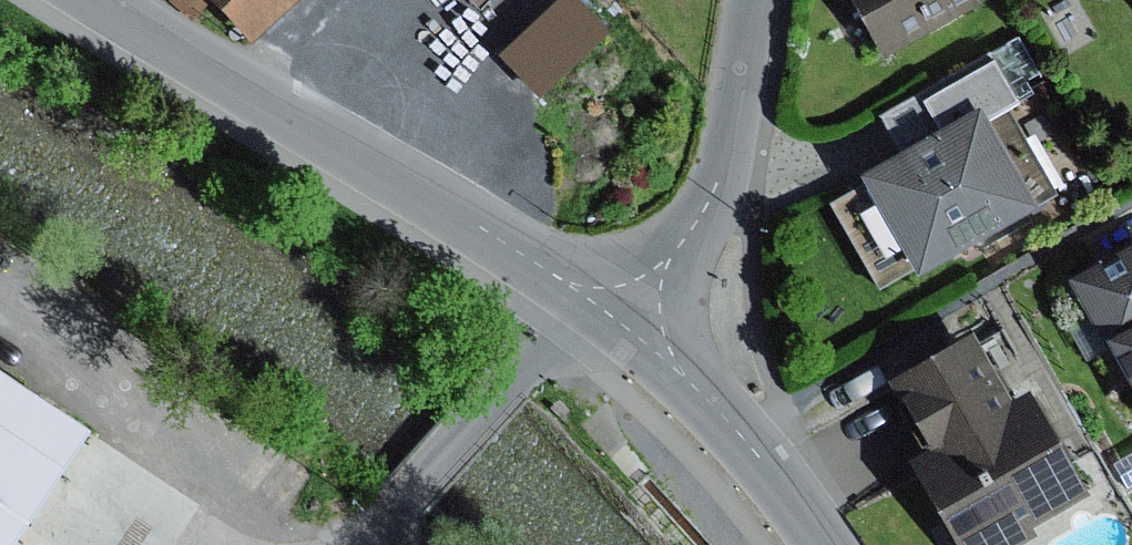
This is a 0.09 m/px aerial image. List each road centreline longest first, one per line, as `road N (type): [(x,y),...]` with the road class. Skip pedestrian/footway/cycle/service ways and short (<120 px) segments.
road 1 (residential): [(613,311),(83,0)]
road 2 (residential): [(613,311),(669,269),(731,175),(756,0)]
road 3 (residential): [(829,544),(746,440),(613,311)]
road 4 (unclassified): [(406,499),(515,392),(613,311)]

